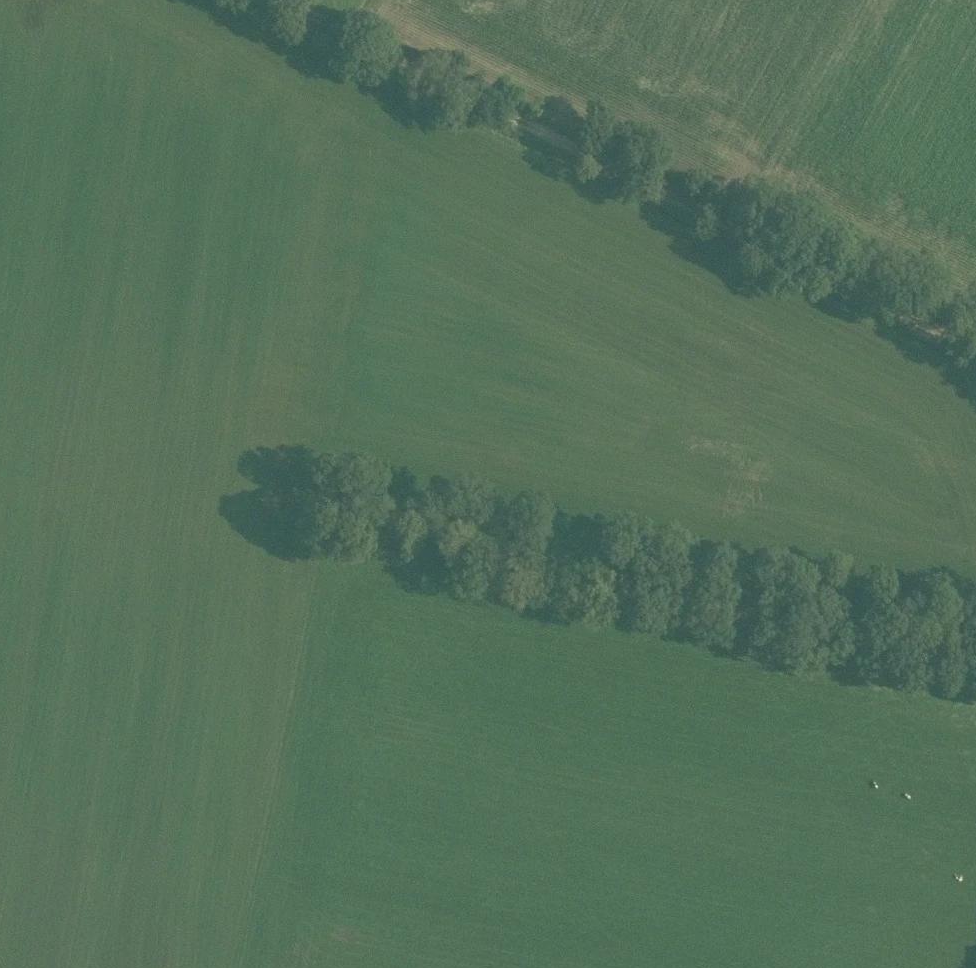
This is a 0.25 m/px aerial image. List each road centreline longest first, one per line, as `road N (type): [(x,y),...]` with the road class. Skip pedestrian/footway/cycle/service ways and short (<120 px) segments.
road 1 (track): [(975,348),(349,34)]

